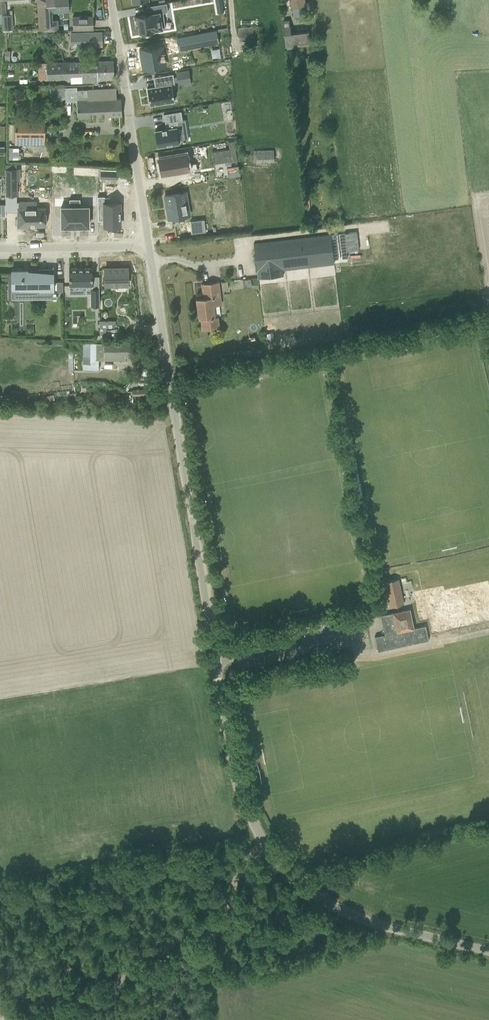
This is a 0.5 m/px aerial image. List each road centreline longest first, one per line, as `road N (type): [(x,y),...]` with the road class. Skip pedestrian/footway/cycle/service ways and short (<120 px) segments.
road 1 (unclassified): [(488,949),(388,925),(309,891),(268,851),(238,789),(193,524)]
road 2 (residential): [(193,524),(147,245)]
road 3 (residential): [(147,245),(108,0)]
road 4 (track): [(38,1019),(212,937)]
road 5 (track): [(266,848),(248,864),(212,937),(215,991)]
road 6 (residential): [(0,249),(147,245)]

